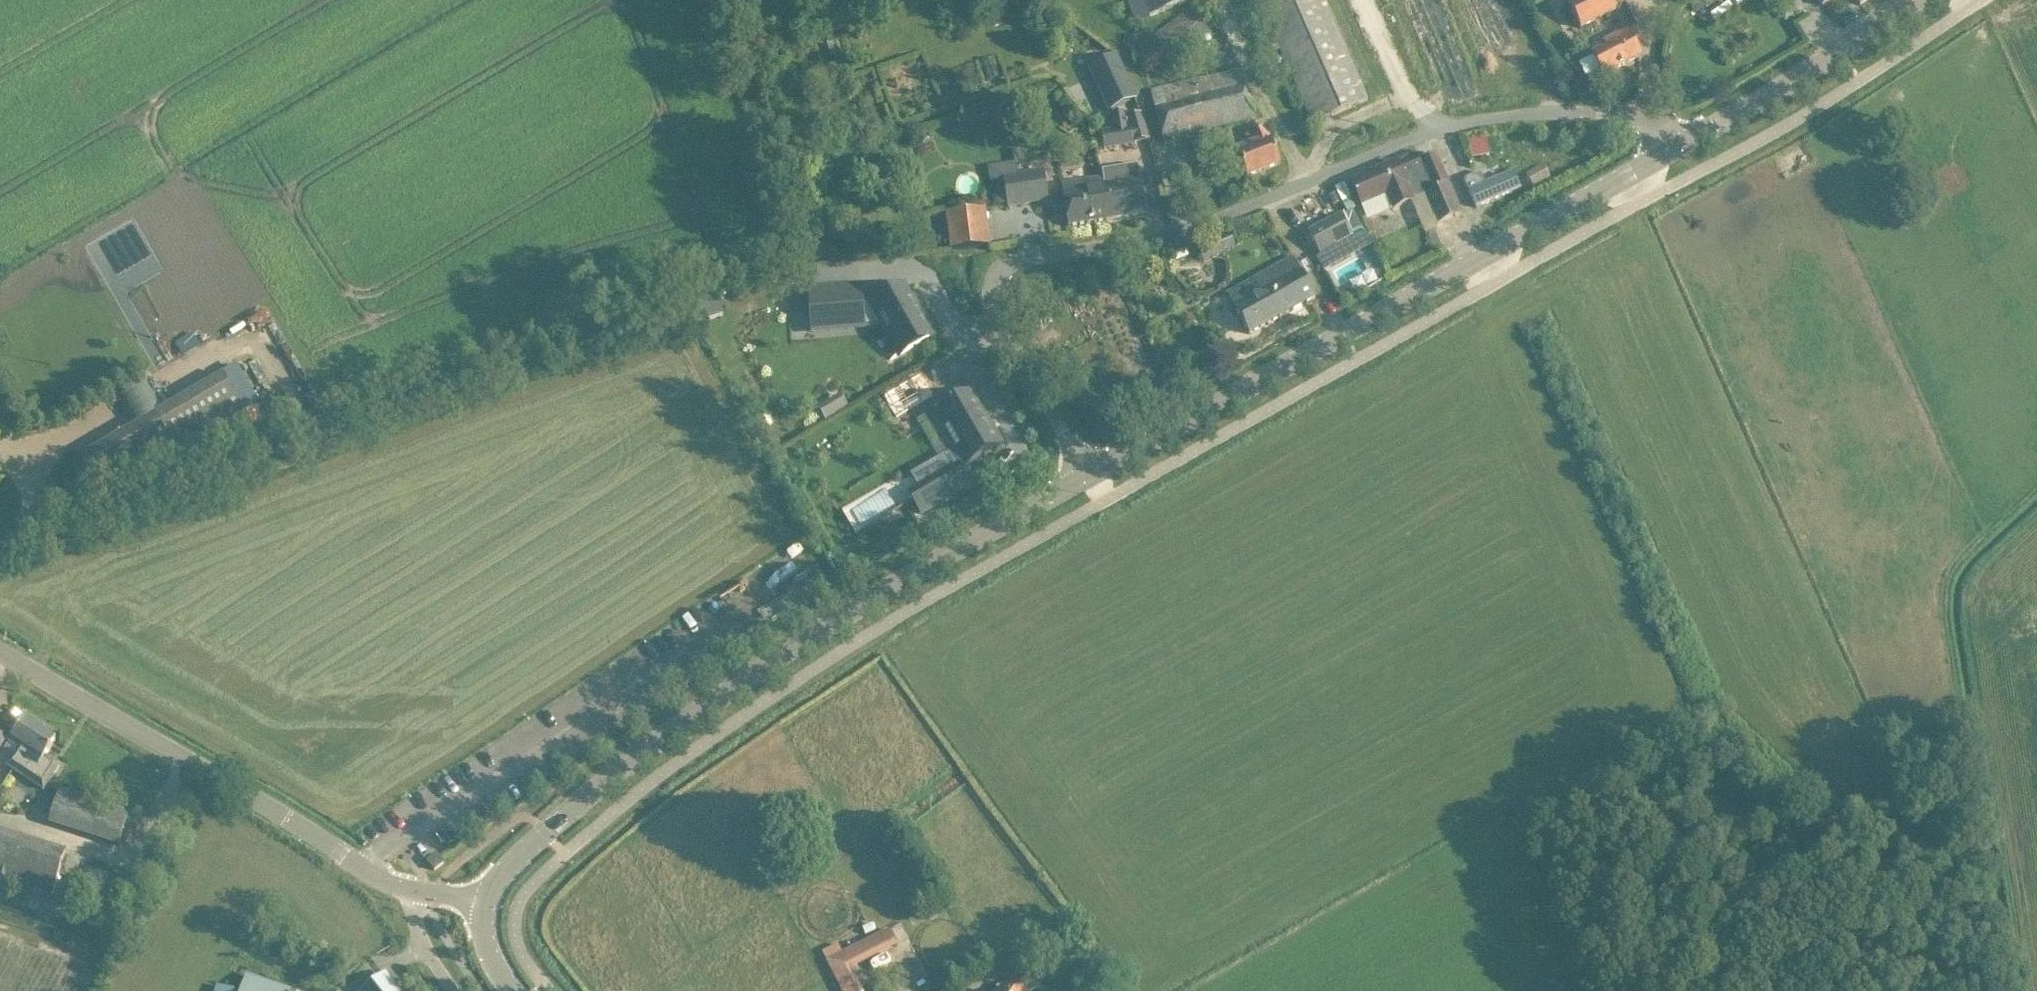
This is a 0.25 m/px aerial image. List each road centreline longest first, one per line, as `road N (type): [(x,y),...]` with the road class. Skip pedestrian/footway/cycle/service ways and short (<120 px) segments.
road 1 (residential): [(1089,475),(1005,338),(996,307),(1001,278),(1016,263),(1197,227),(1427,134),(1489,118),(1626,113),(1660,130),(1671,150)]
road 2 (tertiary): [(486,903),(498,877),(545,832),(673,728),(838,618),(1089,475)]
road 3 (tertiary): [(1089,475),(1671,150)]
road 4 (unclassified): [(0,650),(412,889)]
road 5 (tertiary): [(1671,150),(1917,0)]

